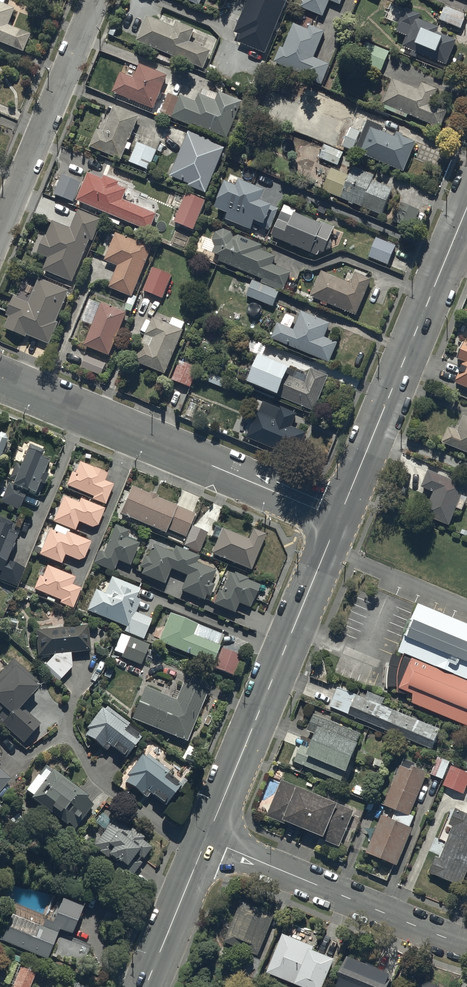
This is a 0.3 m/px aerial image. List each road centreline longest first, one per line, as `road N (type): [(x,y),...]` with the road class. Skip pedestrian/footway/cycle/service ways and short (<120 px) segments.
road 1 (tertiary): [(0,378),(338,519)]
road 2 (tertiary): [(207,839),(338,519)]
road 3 (tertiary): [(338,519),(466,208)]
road 4 (tertiary): [(207,839),(466,946)]
road 5 (residential): [(0,232),(96,0)]
road 6 (tertiary): [(145,986),(207,839)]

